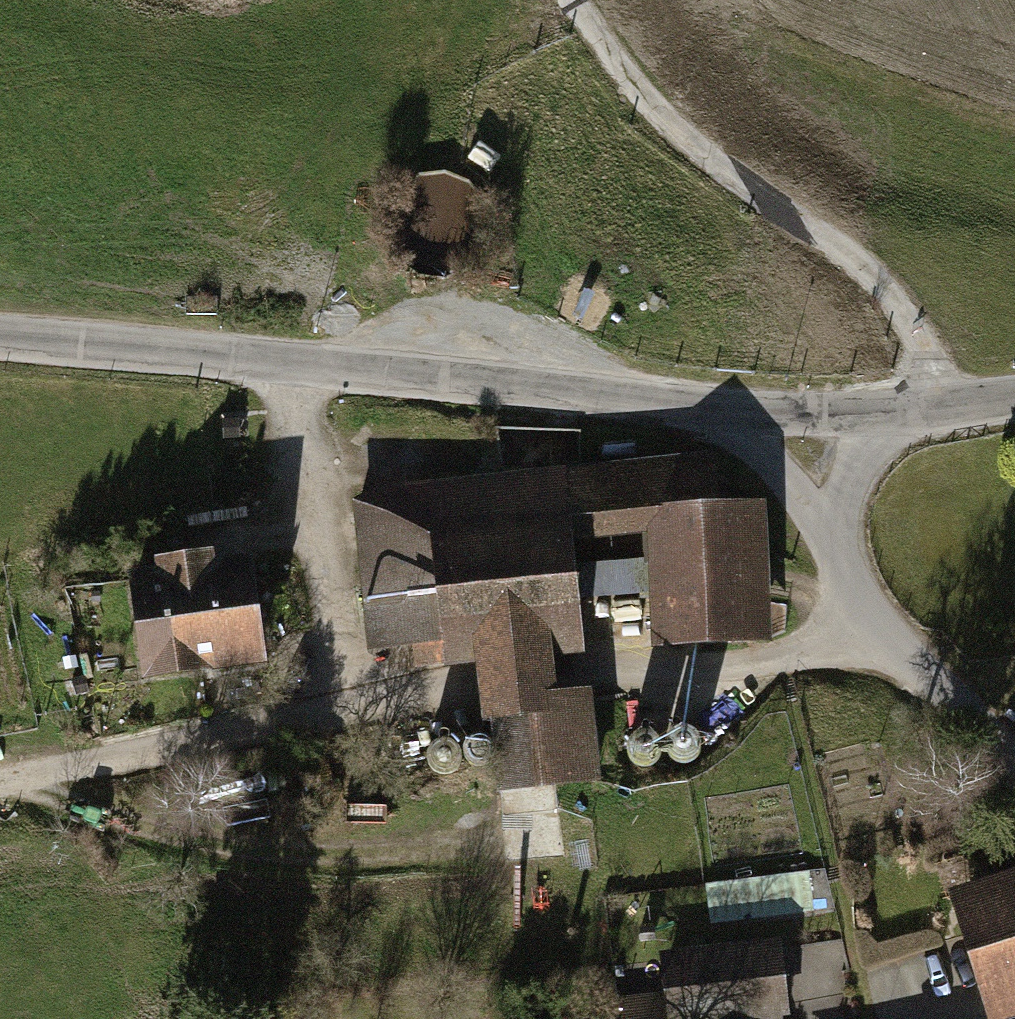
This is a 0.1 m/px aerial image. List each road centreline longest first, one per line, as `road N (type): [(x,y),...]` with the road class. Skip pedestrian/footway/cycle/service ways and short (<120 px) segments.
road 1 (track): [(882,623),(756,664),(474,684),(0,781)]
road 2 (unclassified): [(0,334),(714,408)]
road 3 (track): [(945,407),(903,307),(854,259),(678,130),(571,0)]
road 4 (track): [(356,705),(285,362)]
road 5 (residential): [(835,544),(882,623),(1014,761)]
road 6 (unclassified): [(714,408),(906,410)]
road 7 (residential): [(714,408),(791,480),(835,544)]
road 8 (residential): [(906,410),(880,431),(853,471),(835,544)]

